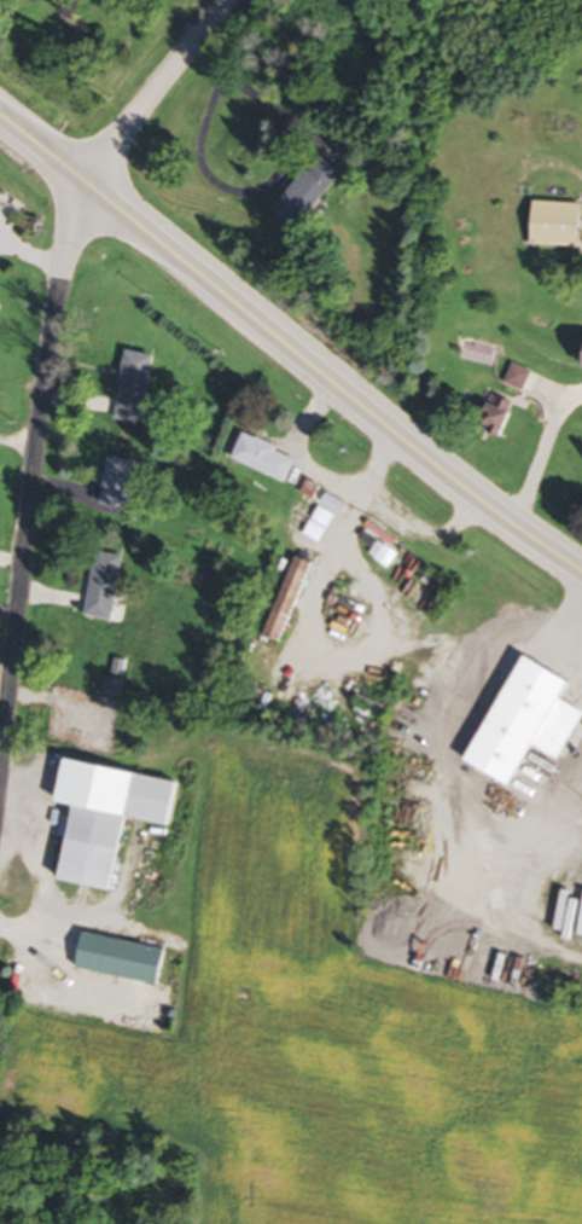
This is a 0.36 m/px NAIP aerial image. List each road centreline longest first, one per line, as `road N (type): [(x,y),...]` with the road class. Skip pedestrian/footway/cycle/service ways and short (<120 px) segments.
road 1 (primary): [(581,573),(356,405),(0,114)]
road 2 (residential): [(0,698),(58,254),(87,185)]
road 3 (residential): [(87,185),(229,0)]

